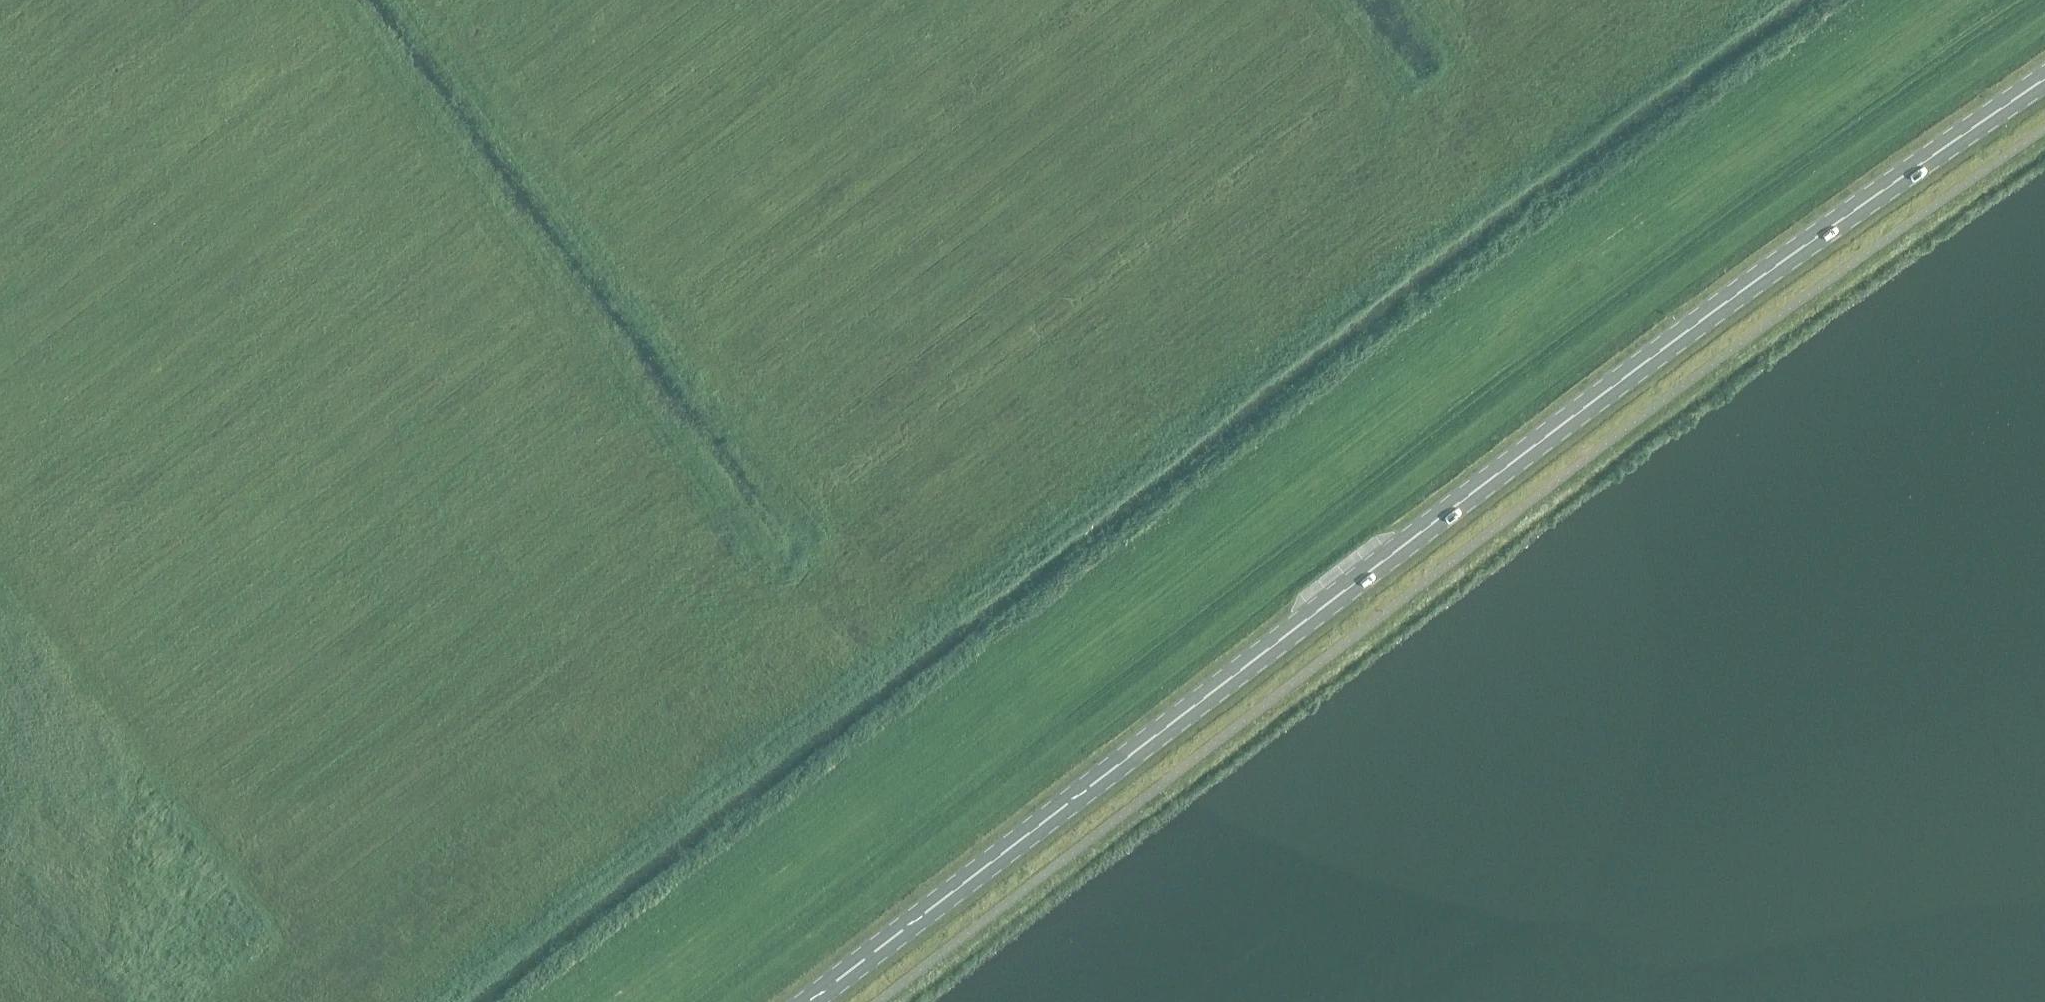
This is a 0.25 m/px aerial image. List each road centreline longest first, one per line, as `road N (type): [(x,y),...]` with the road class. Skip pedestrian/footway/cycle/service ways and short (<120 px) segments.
road 1 (primary): [(809,1001),(1577,414),(2044,78)]

